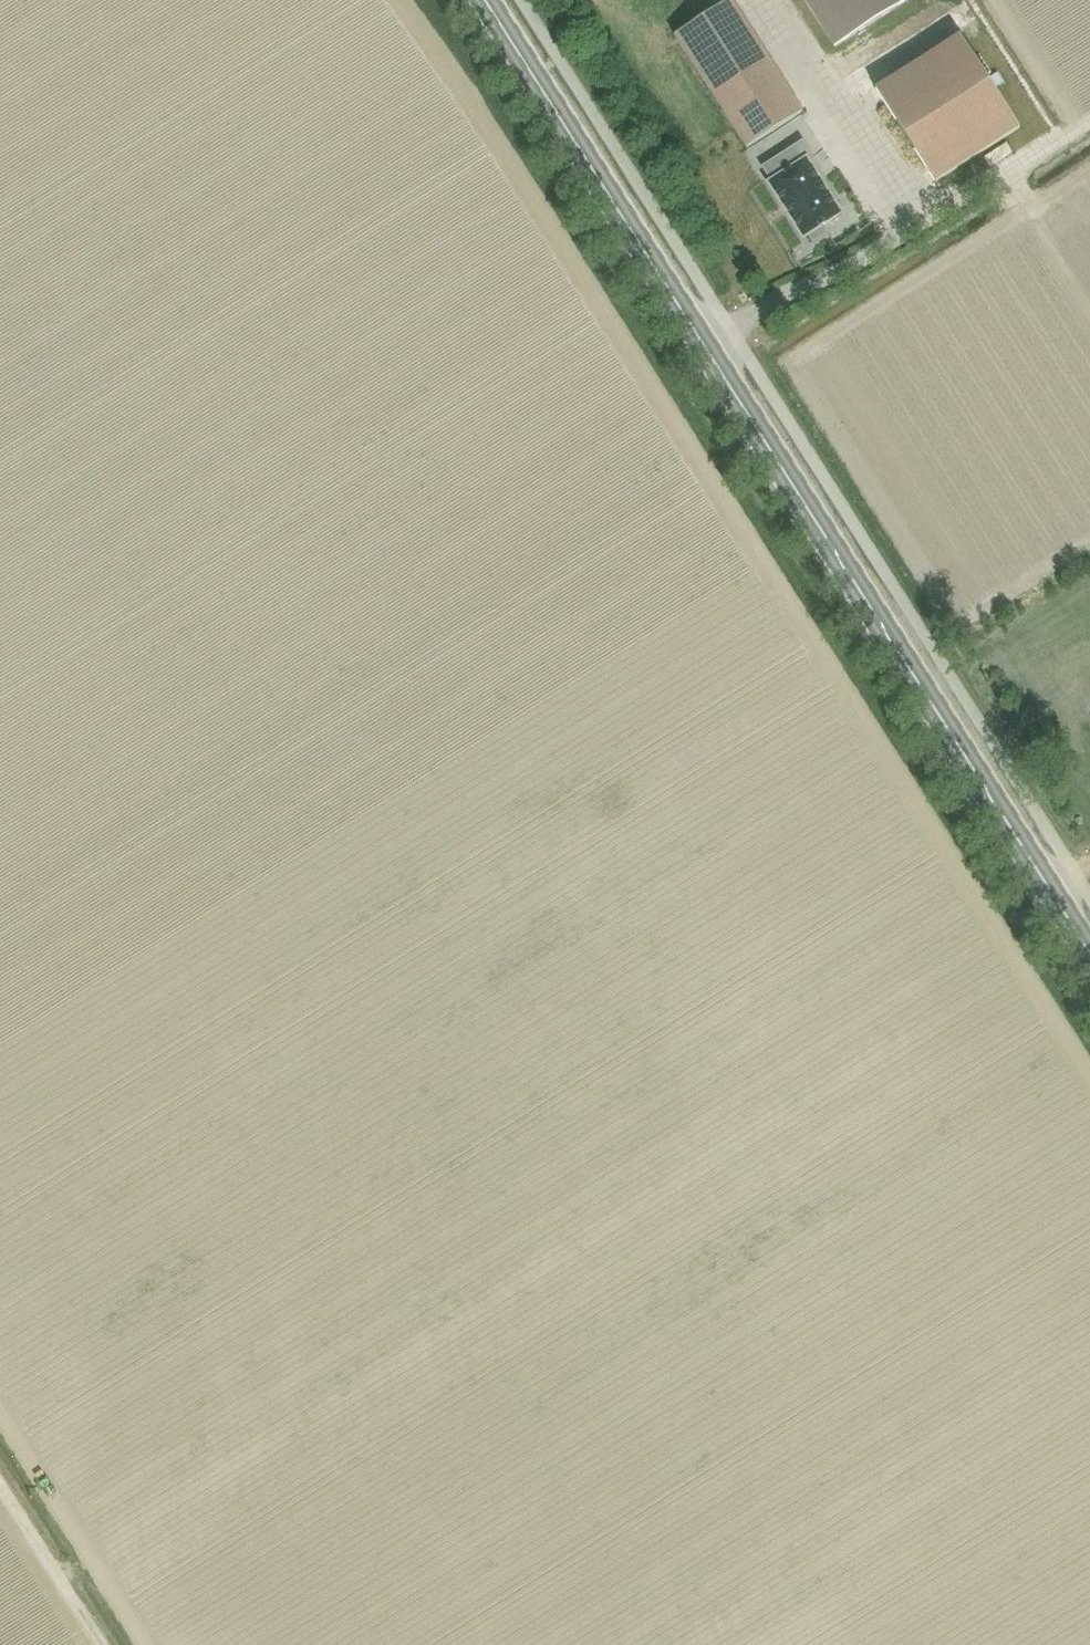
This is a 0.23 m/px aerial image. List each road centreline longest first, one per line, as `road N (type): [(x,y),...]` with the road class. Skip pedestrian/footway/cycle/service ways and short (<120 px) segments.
road 1 (secondary): [(1089,954),(484,0)]

